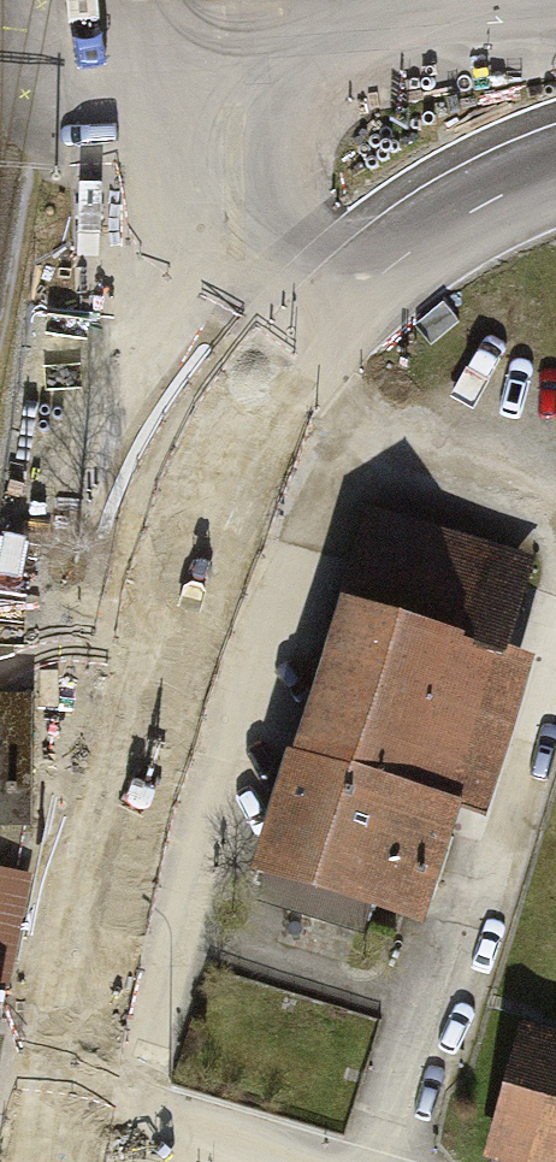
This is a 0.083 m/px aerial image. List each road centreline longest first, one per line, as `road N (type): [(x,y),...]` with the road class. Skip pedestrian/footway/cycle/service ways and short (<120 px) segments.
road 1 (tertiary): [(66,1100),(154,697),(213,520),(280,395)]
road 2 (residential): [(100,134),(352,45),(555,29)]
road 3 (tertiary): [(280,395),(374,291),(444,240),(555,187)]
road 4 (residential): [(280,395),(196,314),(100,134)]
road 5 (unclassified): [(66,1100),(294,1161)]
road 6 (residential): [(100,134),(75,0)]

